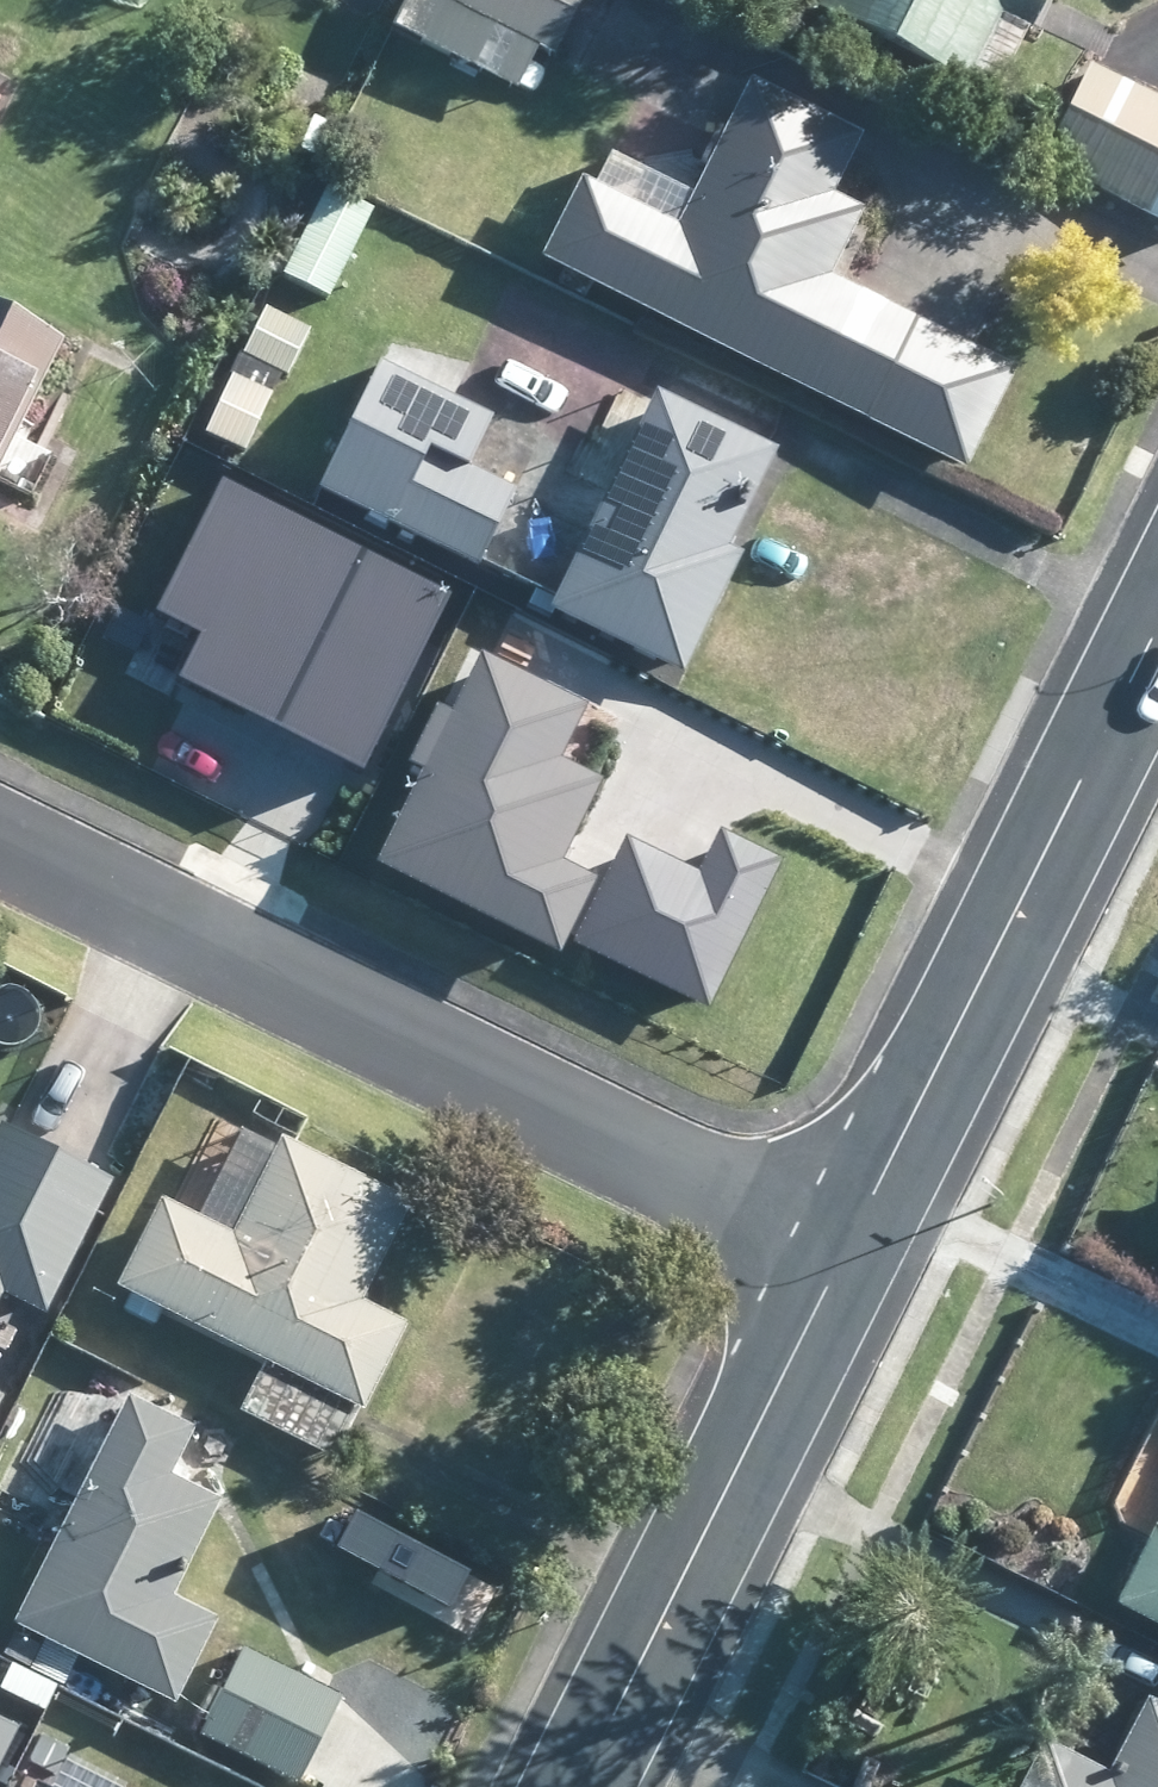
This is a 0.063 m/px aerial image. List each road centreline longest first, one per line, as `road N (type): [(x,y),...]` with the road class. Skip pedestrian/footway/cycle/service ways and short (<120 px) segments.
road 1 (residential): [(0,843),(847,1257)]
road 2 (tertiary): [(847,1257),(1157,633)]
road 3 (tertiary): [(583,1786),(847,1257)]

